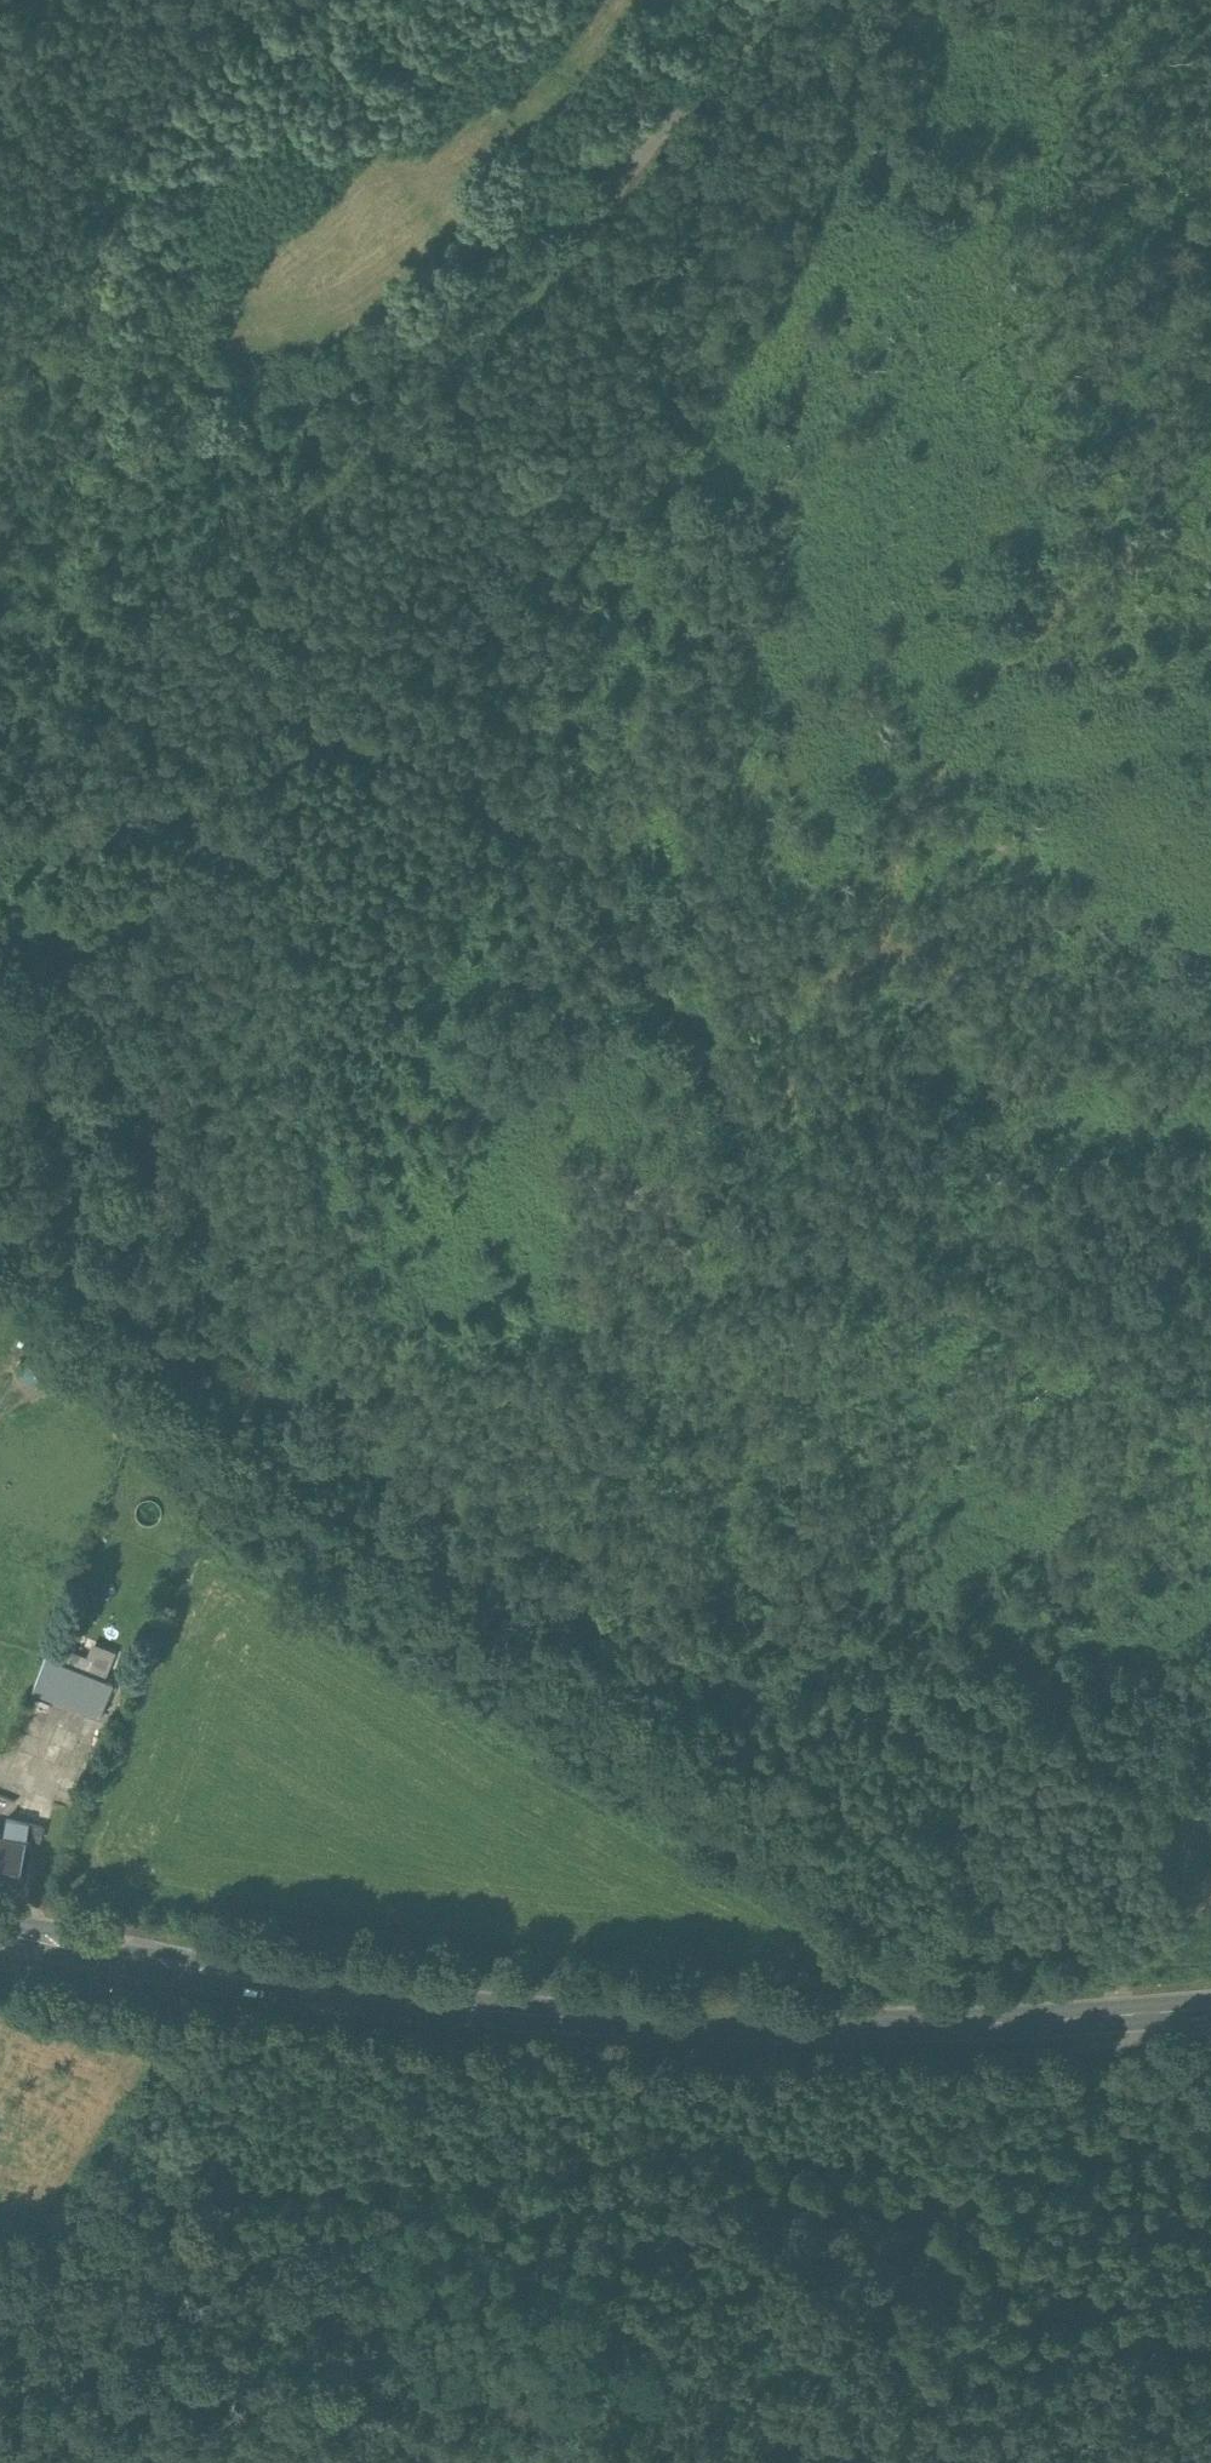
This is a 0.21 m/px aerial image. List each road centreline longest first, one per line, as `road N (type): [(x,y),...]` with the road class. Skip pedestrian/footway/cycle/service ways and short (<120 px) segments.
road 1 (secondary): [(1210,2016),(1054,2031),(641,2030),(414,2007),(174,1969),(0,1926)]

